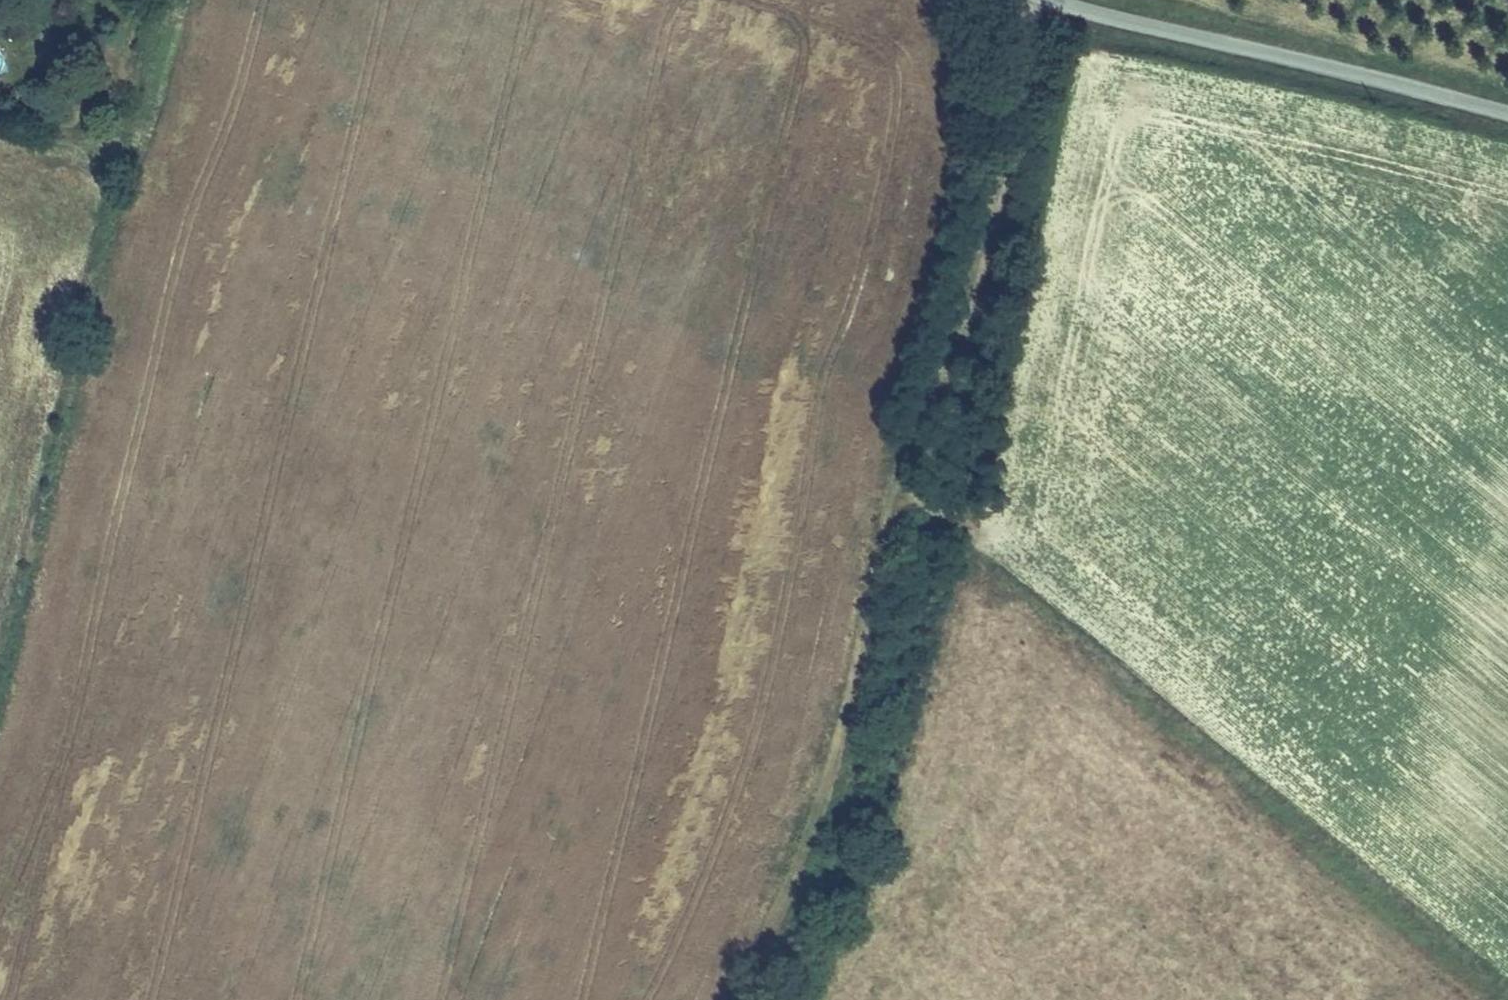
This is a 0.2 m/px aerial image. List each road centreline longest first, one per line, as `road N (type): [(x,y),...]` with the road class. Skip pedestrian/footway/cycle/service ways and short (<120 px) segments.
road 1 (track): [(748,999),(800,883),(846,739),(889,528),(974,295),(994,203),(1005,21),(992,0)]
road 2 (unclassified): [(1507,114),(1055,0)]

